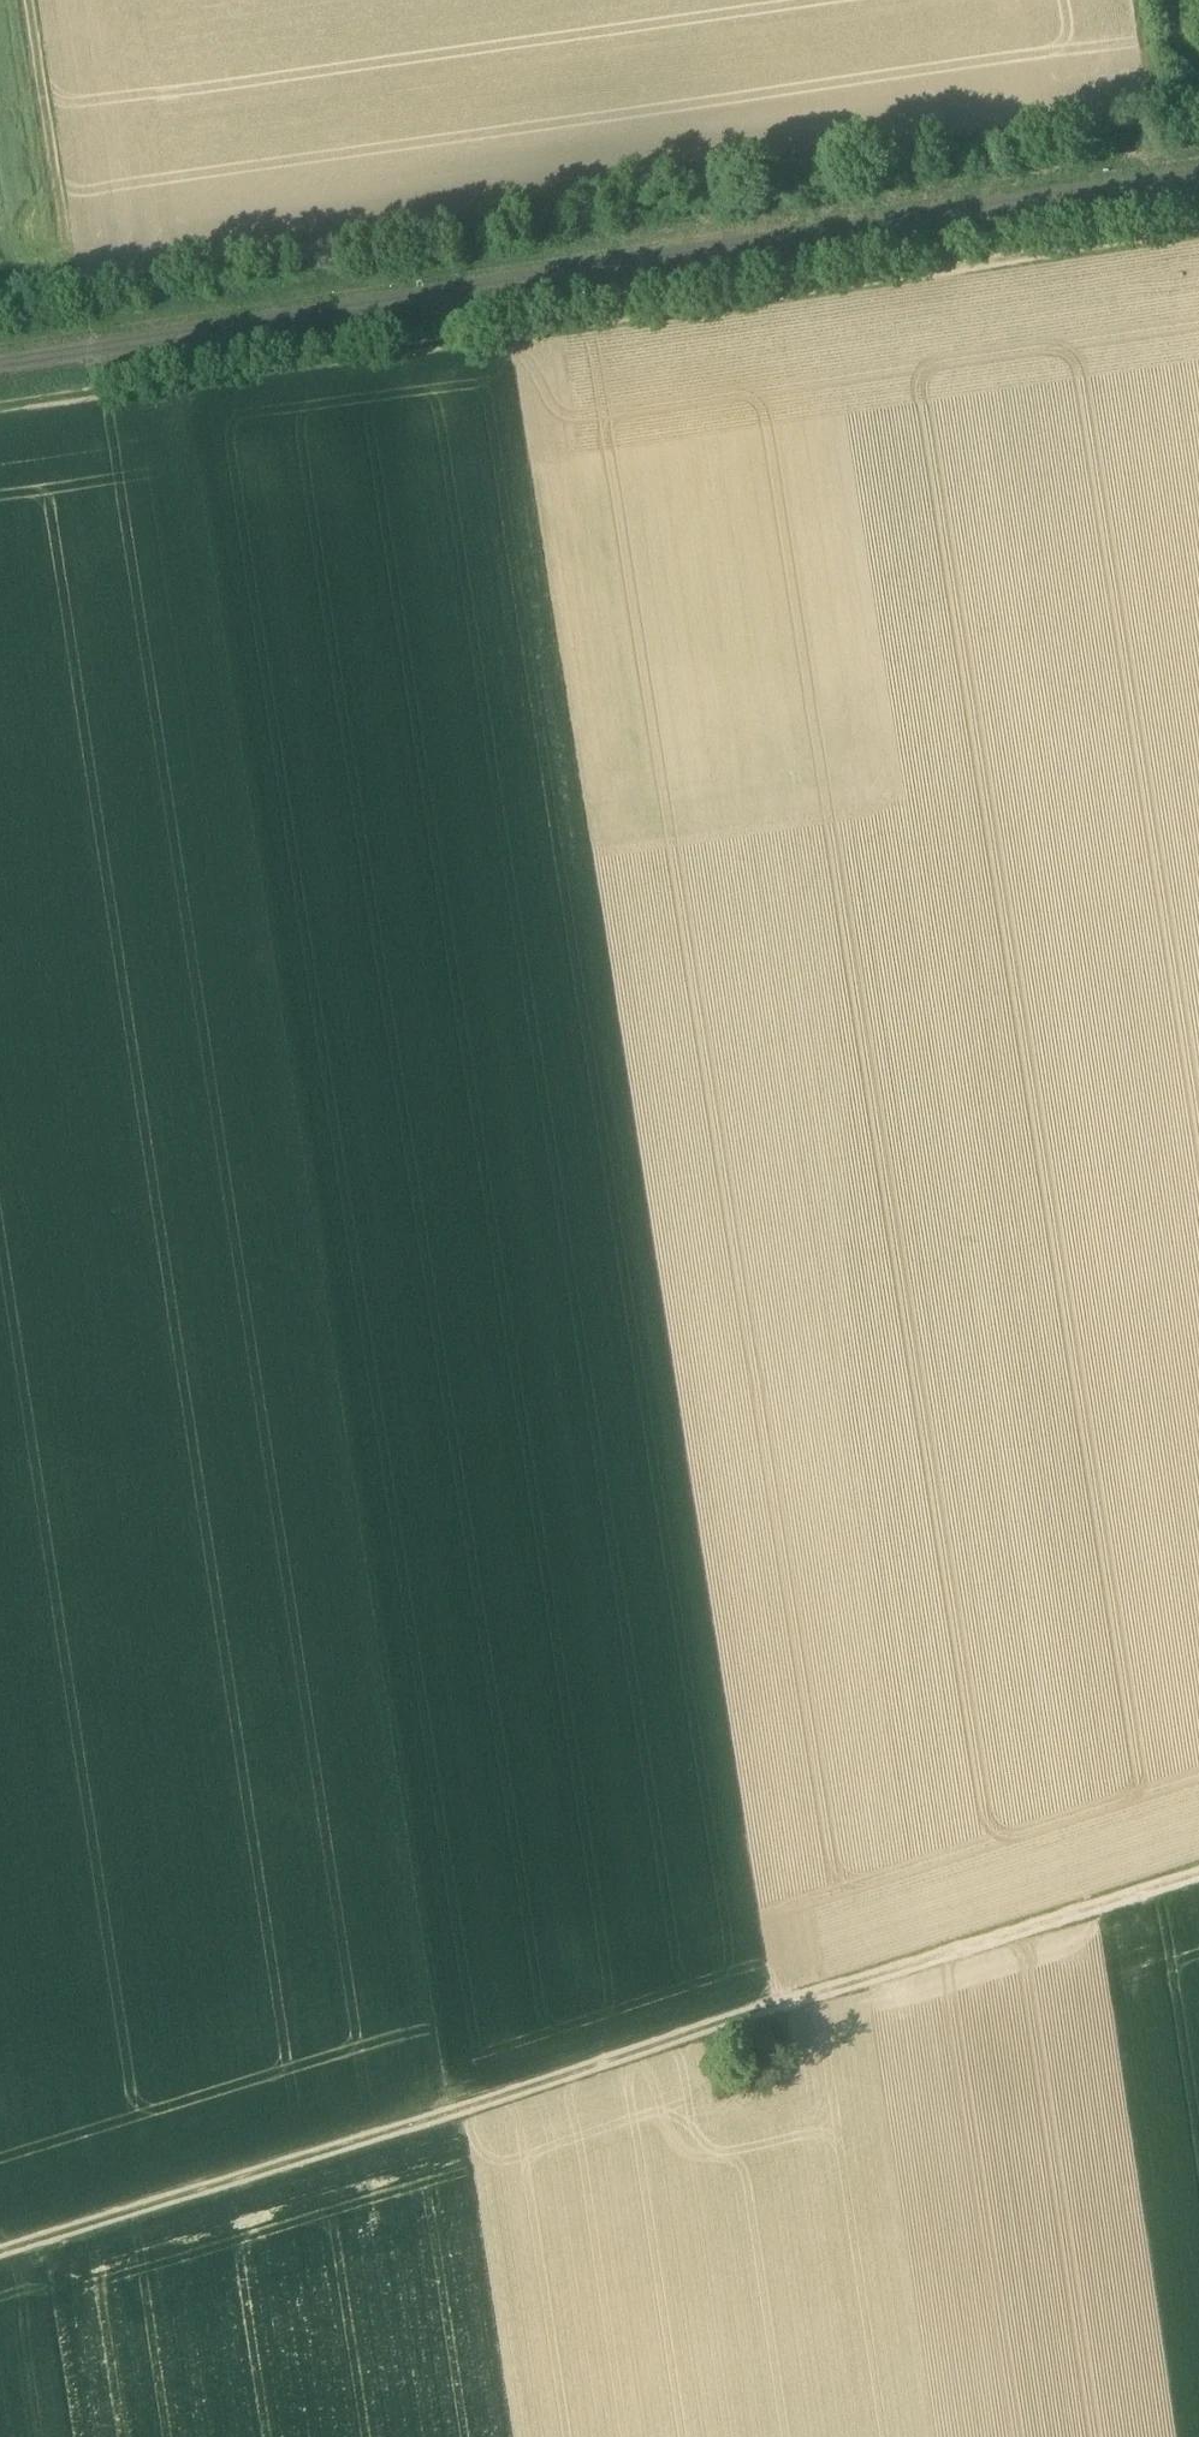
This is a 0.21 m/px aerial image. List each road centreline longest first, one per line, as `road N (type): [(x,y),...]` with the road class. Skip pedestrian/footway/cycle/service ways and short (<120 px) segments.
road 1 (track): [(0,2252),(1198,1877)]
road 2 (track): [(0,404),(1198,226)]
road 3 (track): [(29,0),(70,265)]

